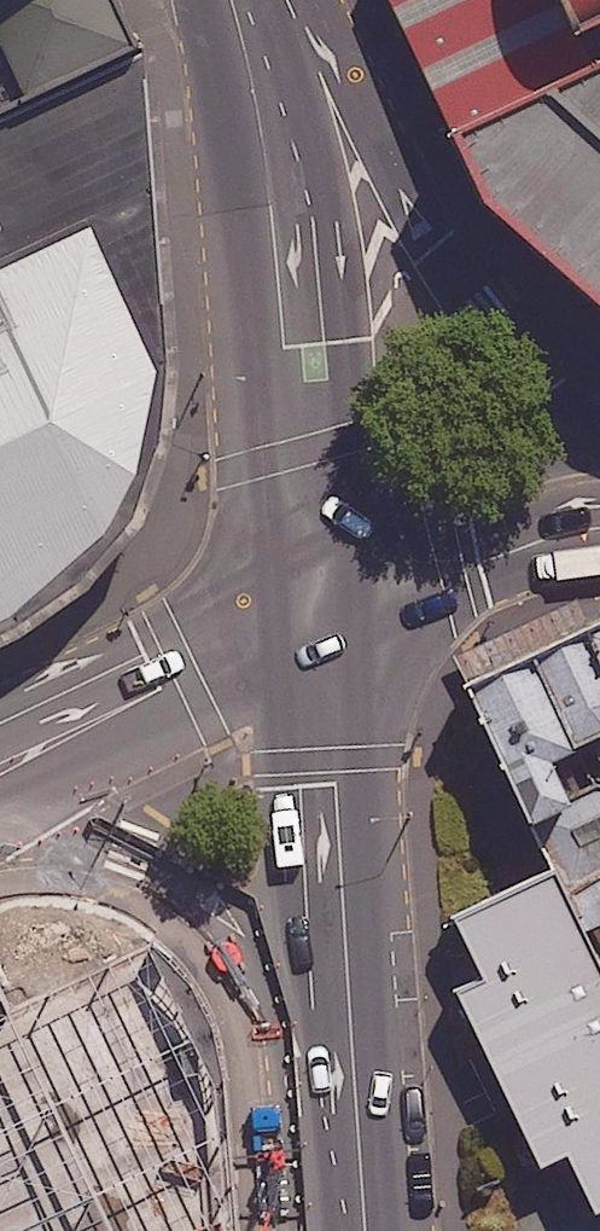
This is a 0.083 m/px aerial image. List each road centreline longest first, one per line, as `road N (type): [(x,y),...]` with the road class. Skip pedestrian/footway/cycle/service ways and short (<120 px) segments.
road 1 (tertiary): [(229,0),(267,156),(312,604)]
road 2 (tertiary): [(265,0),(475,312),(546,393),(599,417)]
road 3 (tertiary): [(358,1122),(336,784),(312,604)]
road 4 (tertiary): [(358,1122),(299,1002),(256,944),(169,864),(59,824),(0,819)]
road 5 (tertiary): [(0,770),(312,604)]
road 6 (tertiary): [(312,604),(473,511),(569,486),(599,486)]

